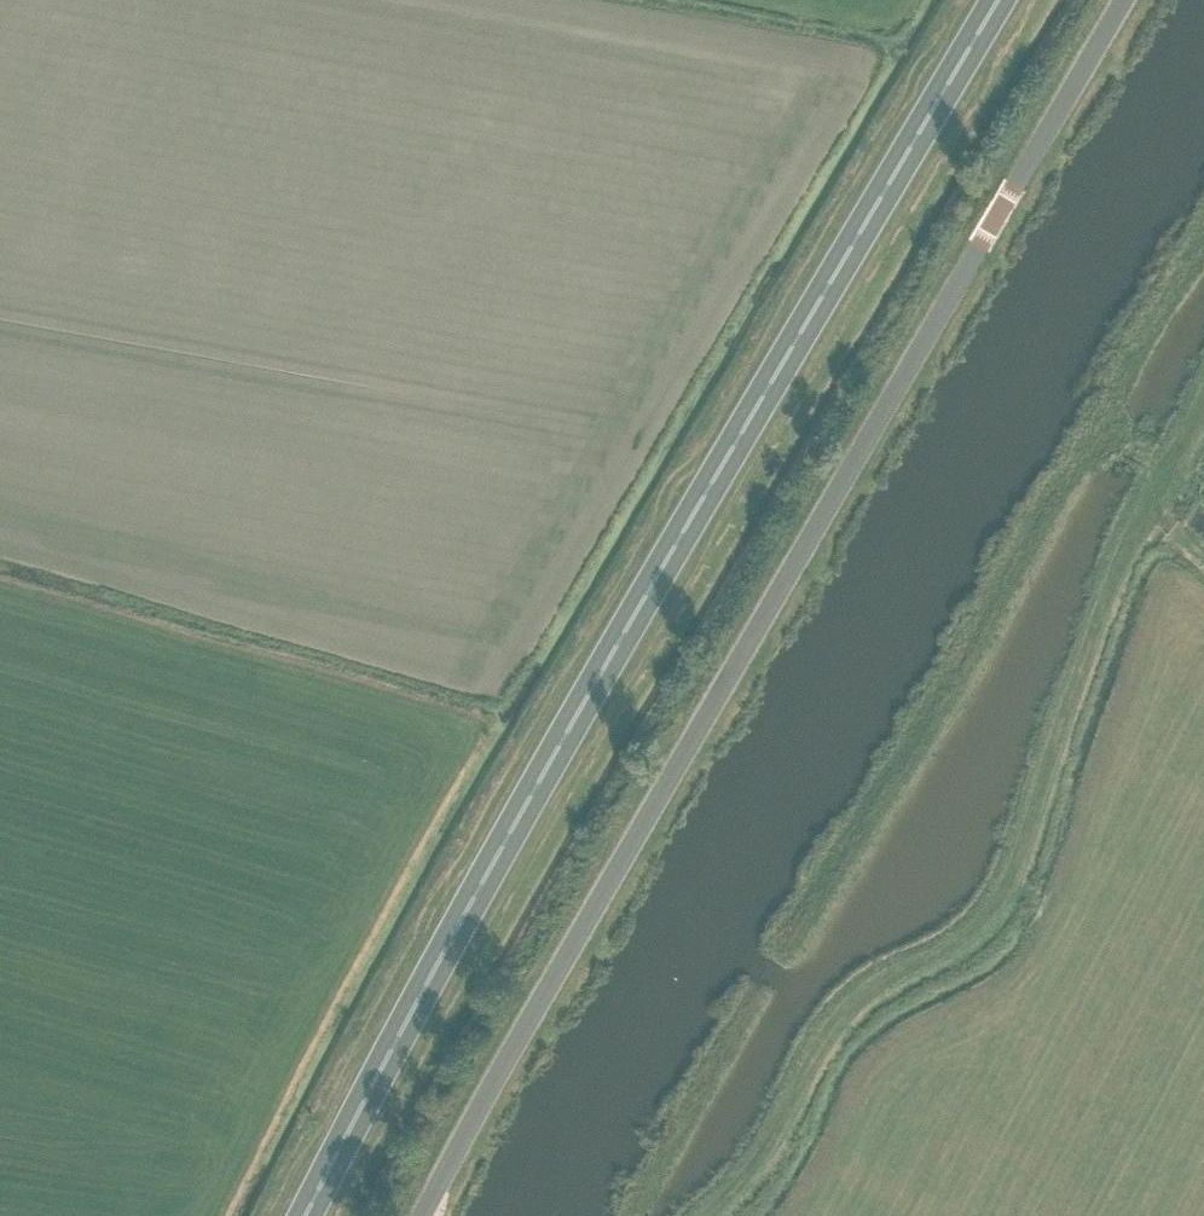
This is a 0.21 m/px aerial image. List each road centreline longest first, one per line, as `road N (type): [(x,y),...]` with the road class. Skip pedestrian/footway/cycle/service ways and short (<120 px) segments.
road 1 (unclassified): [(431,1215),(1126,0)]
road 2 (trunk): [(301,1215),(408,1001),(994,0)]
road 3 (track): [(709,1215),(759,1161),(858,997),(958,942),(991,911),(1017,863),(1126,559),(1203,419)]

